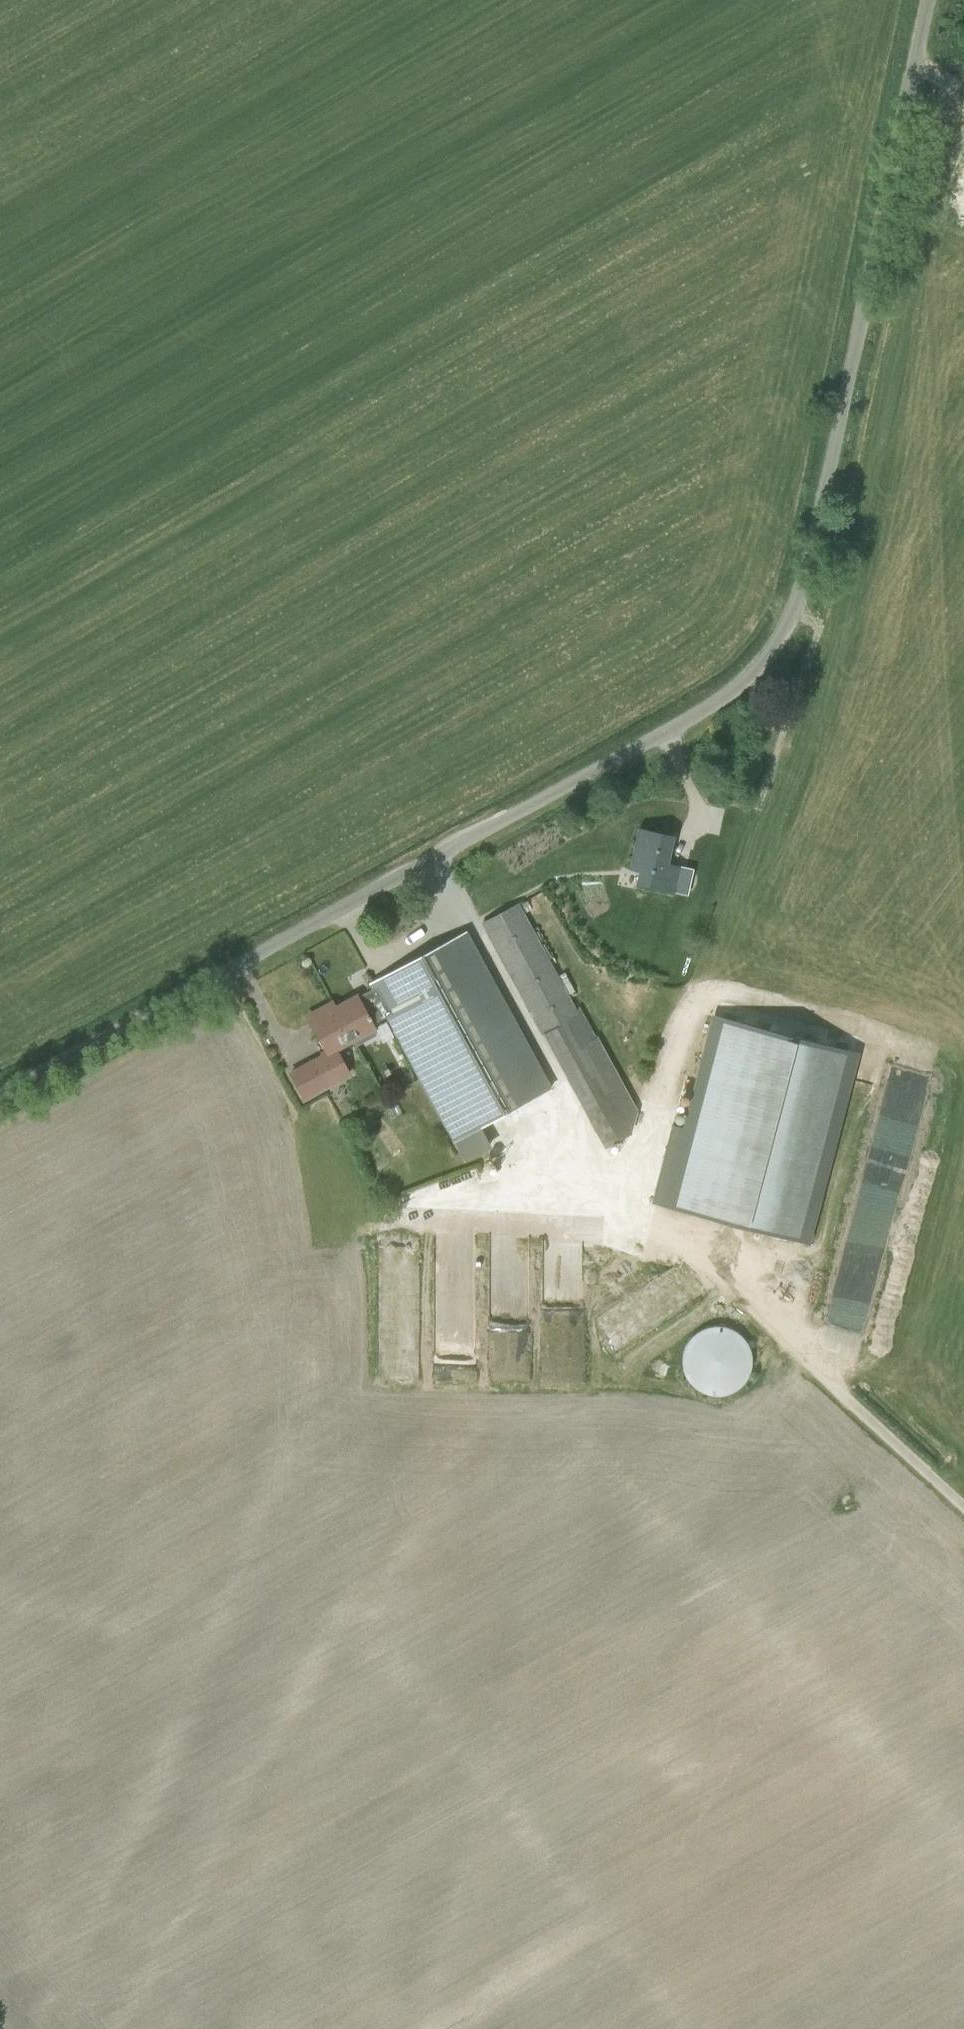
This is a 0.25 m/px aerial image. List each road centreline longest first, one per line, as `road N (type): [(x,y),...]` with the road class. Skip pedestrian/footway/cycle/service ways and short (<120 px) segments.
road 1 (unclassified): [(0,1093),(723,699),(765,657),(809,555),(927,0)]

